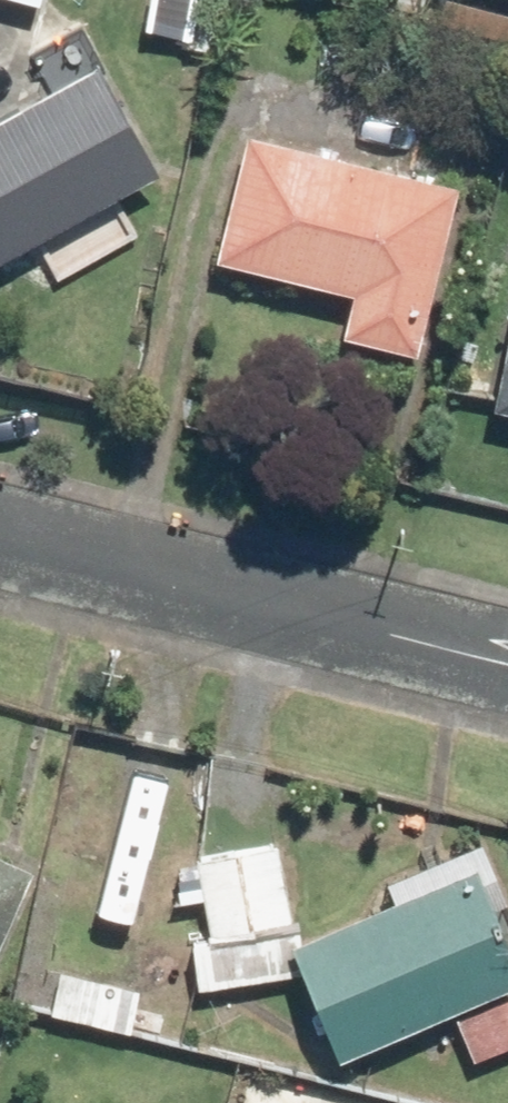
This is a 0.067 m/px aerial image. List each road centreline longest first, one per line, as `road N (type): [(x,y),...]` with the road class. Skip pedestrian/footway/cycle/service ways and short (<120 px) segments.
road 1 (residential): [(0,535),(507,662)]

